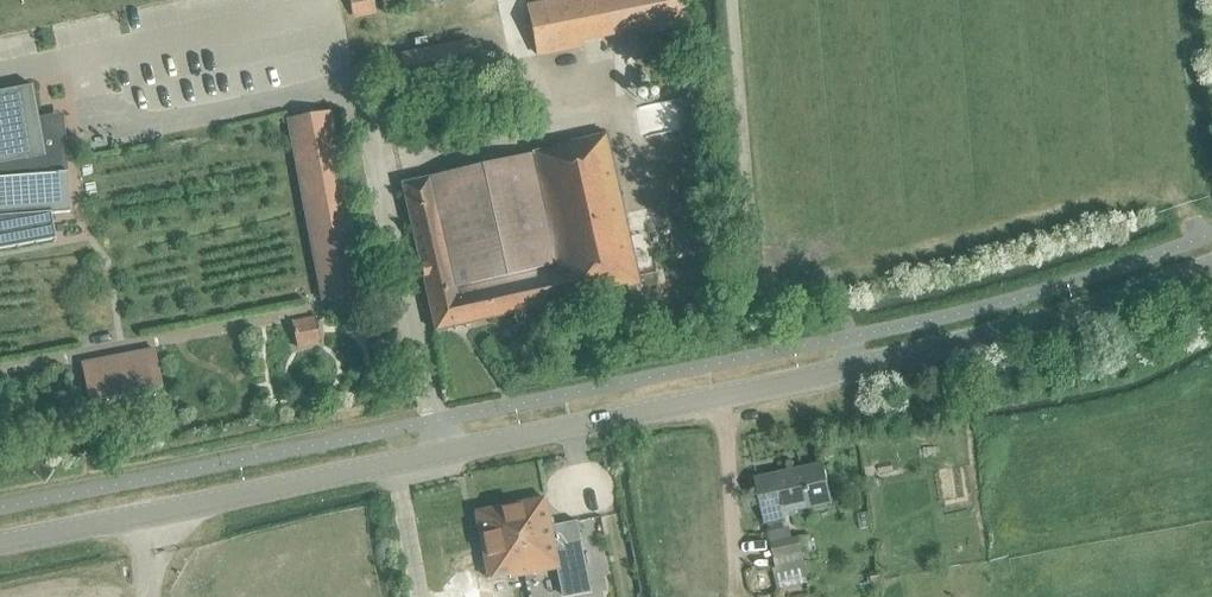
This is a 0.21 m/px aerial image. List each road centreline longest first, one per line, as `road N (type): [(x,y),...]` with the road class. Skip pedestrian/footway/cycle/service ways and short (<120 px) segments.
road 1 (tertiary): [(1211,269),(937,351),(0,543)]
road 2 (track): [(826,272),(761,281),(732,0)]

